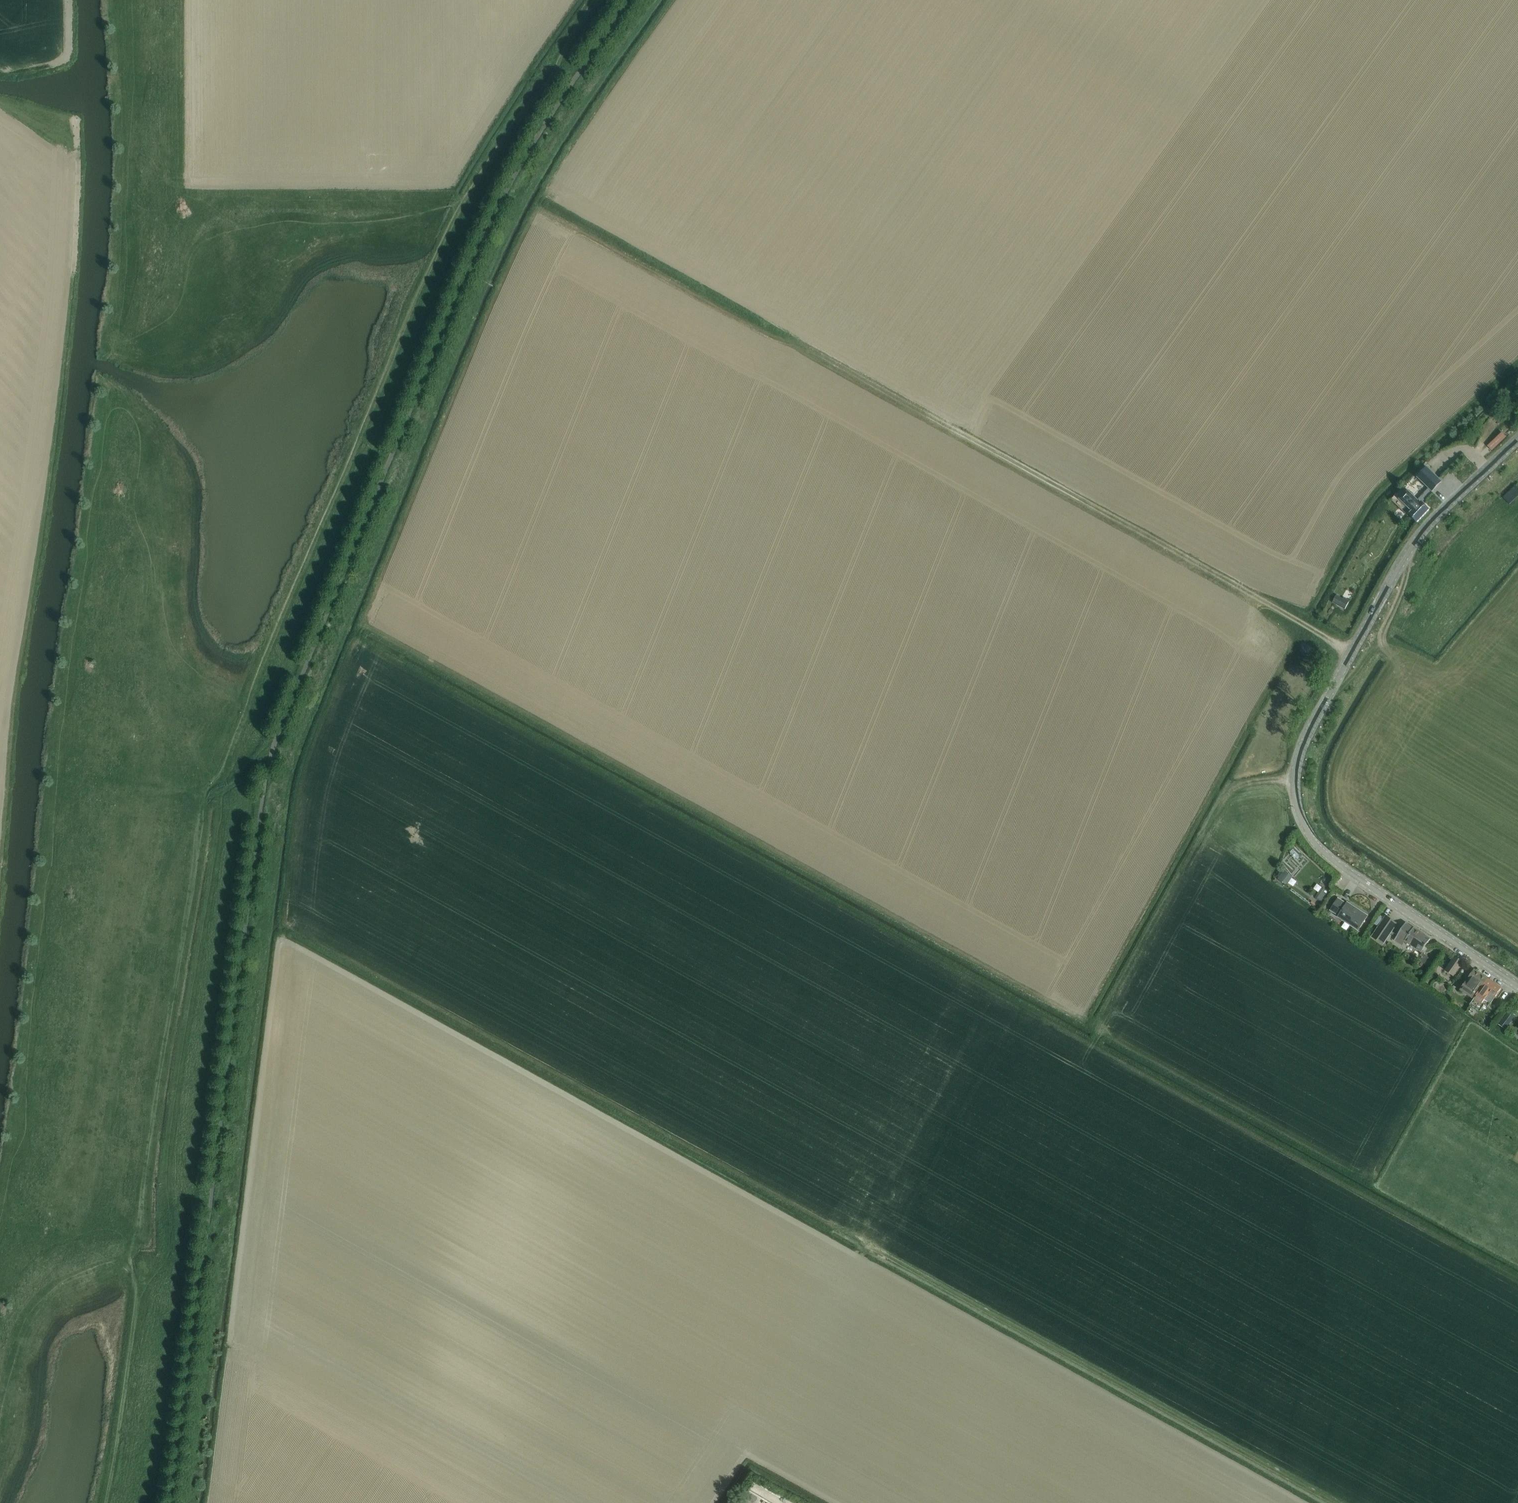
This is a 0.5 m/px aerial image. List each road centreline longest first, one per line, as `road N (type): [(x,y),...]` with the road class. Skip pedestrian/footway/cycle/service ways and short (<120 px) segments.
road 1 (unclassified): [(268,798),(276,749),(480,249),(531,156),(638,0)]
road 2 (tertiary): [(1517,984),(1336,862),(1311,839),(1295,780),(1310,729),(1406,557),(1444,507),(1517,439)]
road 3 (track): [(1352,651),(928,414)]

